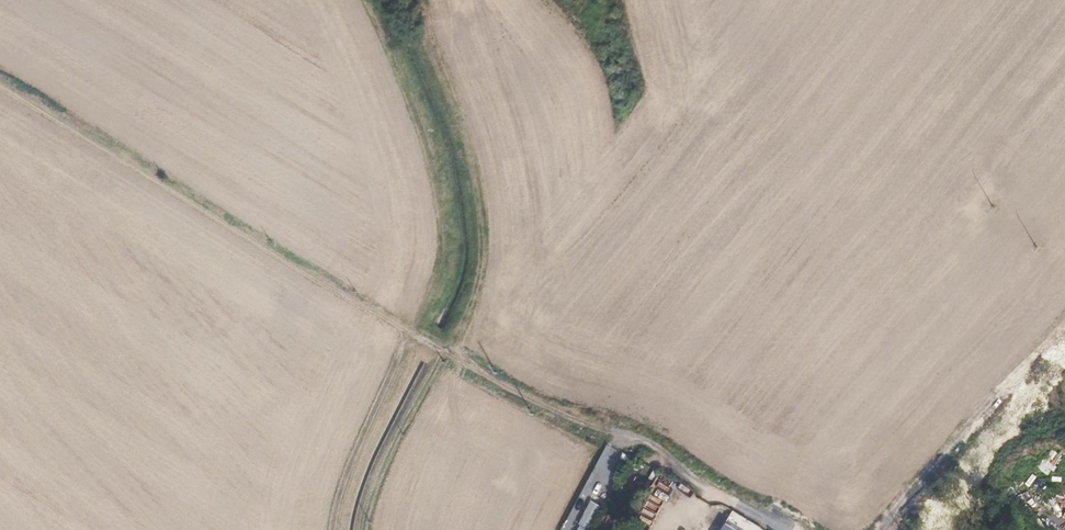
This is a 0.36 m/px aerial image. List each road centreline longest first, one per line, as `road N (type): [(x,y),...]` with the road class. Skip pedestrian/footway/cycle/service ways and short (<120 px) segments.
road 1 (track): [(412,335),(0,80)]
road 2 (track): [(779,529),(446,356)]
road 3 (track): [(422,0),(424,44),(472,187),(479,253),(473,297),(446,356)]
road 4 (track): [(412,335),(354,462),(337,529)]

